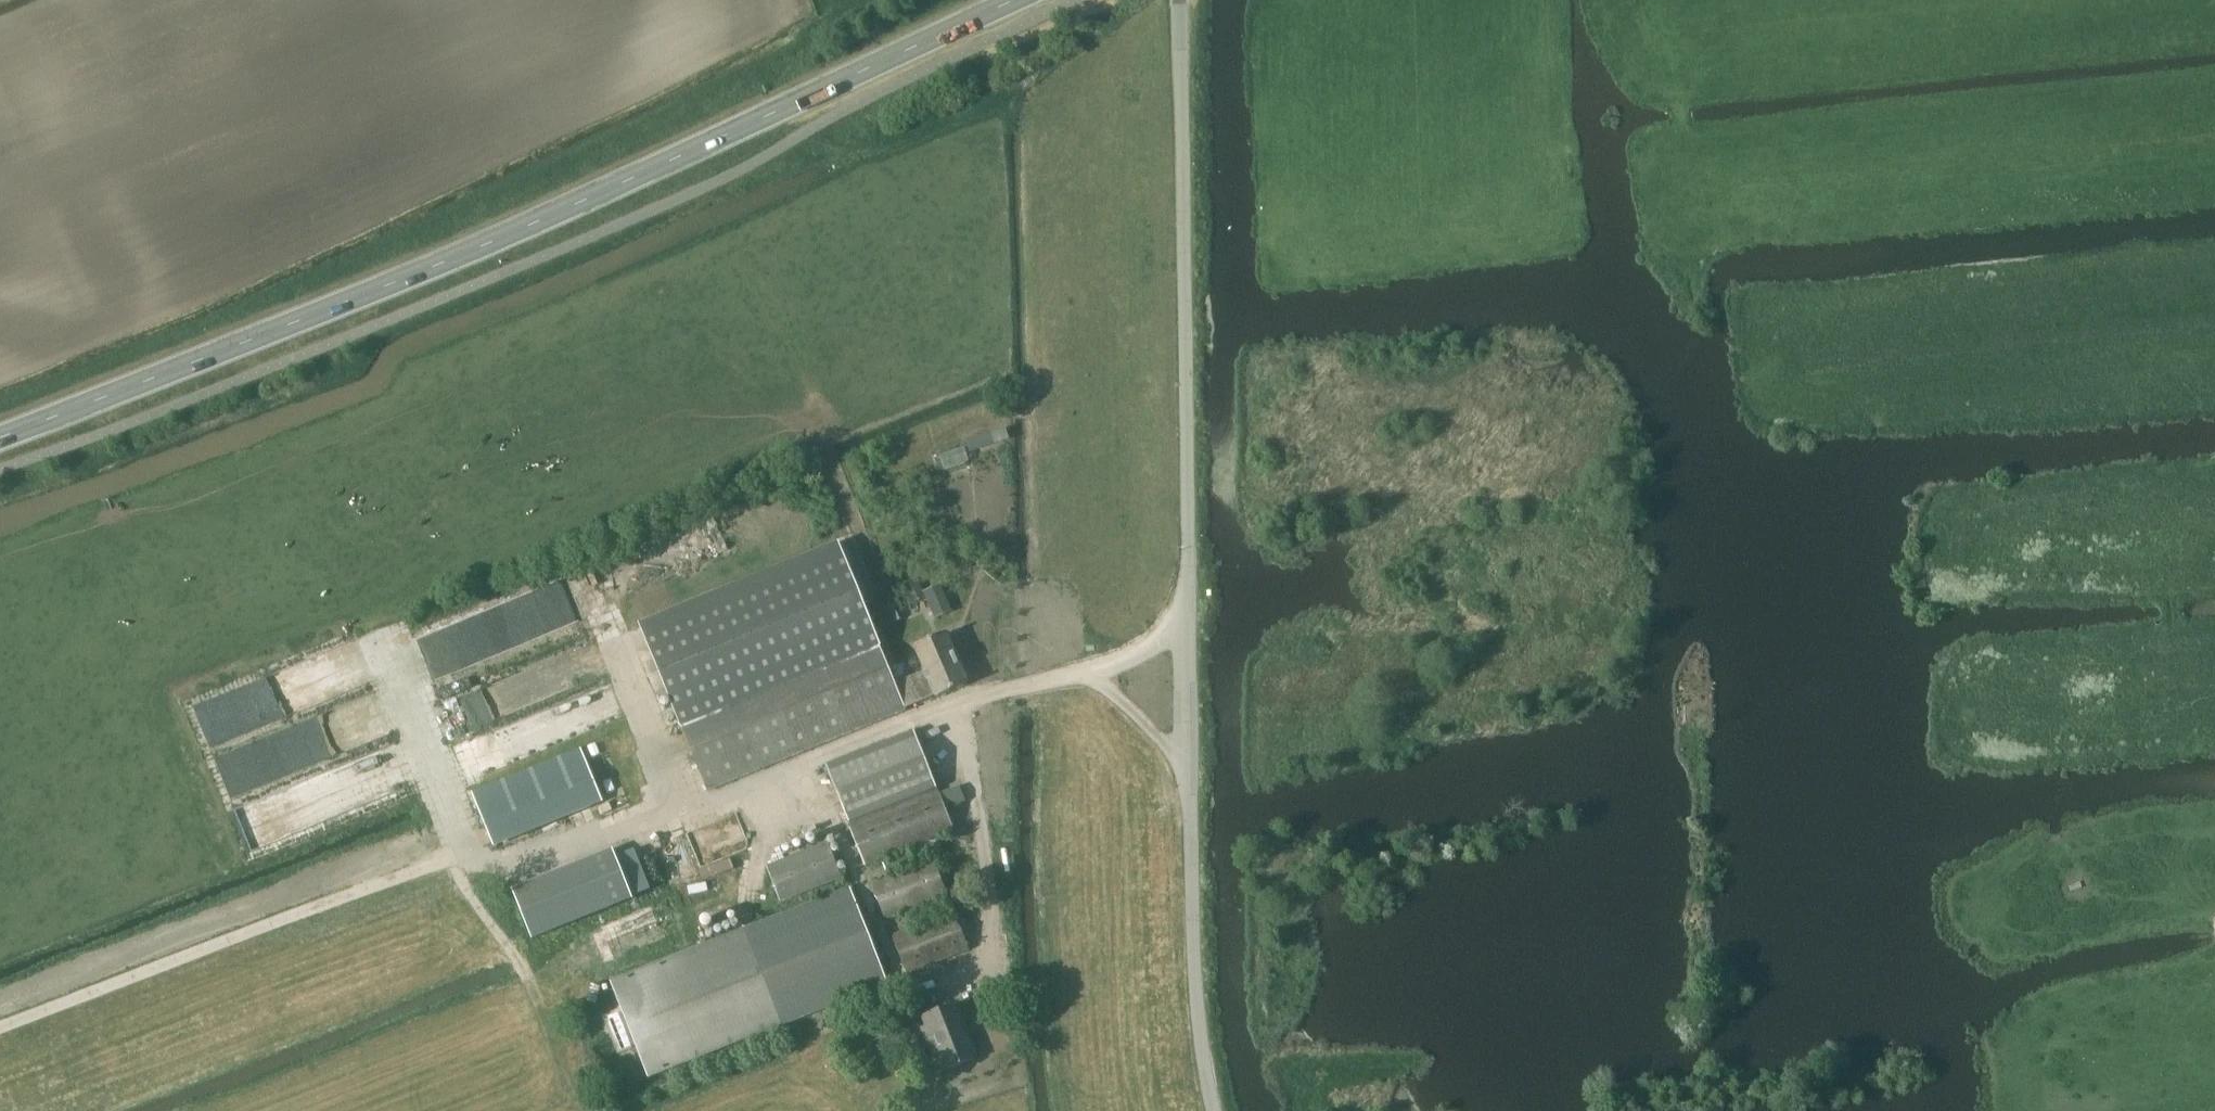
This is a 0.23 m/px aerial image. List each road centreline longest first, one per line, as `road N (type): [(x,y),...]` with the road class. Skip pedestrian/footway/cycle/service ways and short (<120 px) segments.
road 1 (tertiary): [(0,440),(480,254),(1021,0)]
road 2 (unclassified): [(1223,1110),(1197,928),(1180,0)]
road 3 (track): [(0,1030),(452,860),(504,865)]

